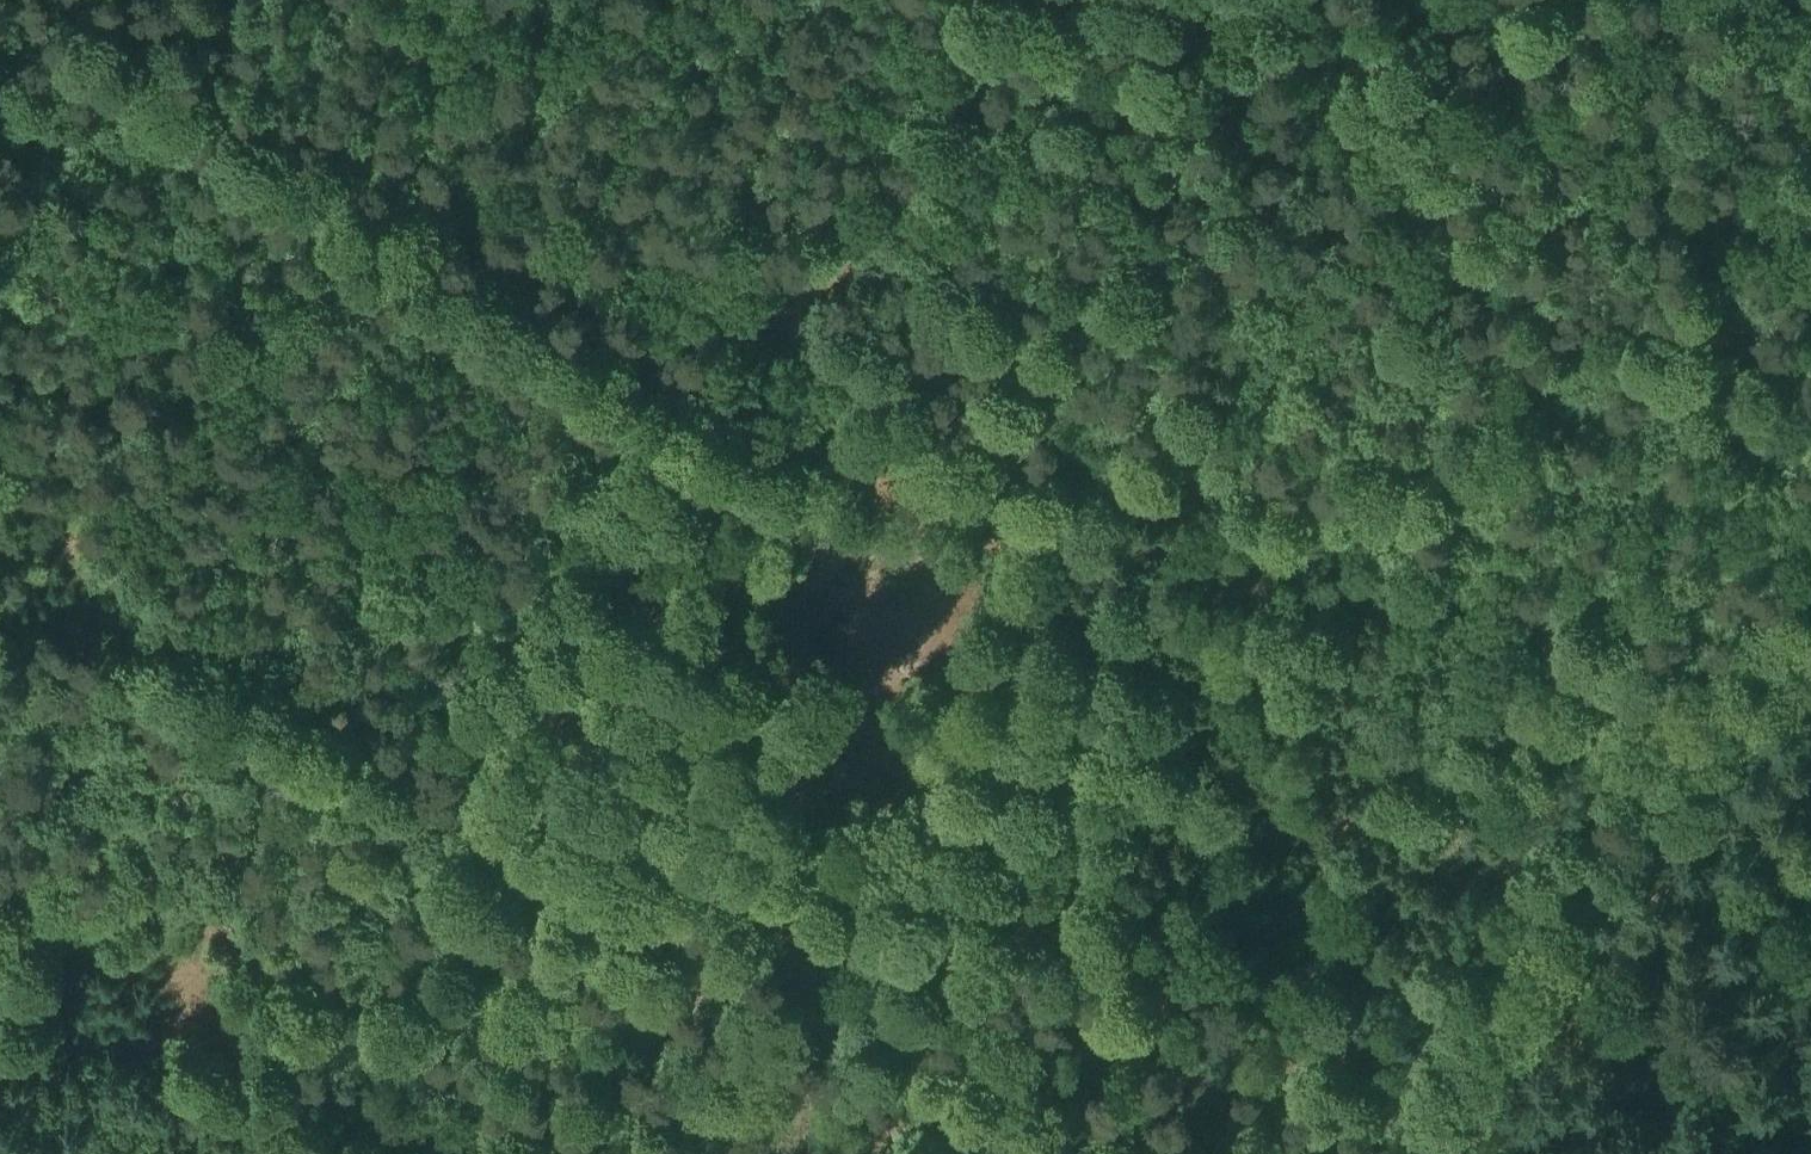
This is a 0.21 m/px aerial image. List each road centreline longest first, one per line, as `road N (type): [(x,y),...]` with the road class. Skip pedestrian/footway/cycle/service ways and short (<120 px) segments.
road 1 (track): [(1387,1153),(1810,536)]
road 2 (track): [(1810,252),(1304,0)]
road 3 (track): [(99,0),(0,146)]

